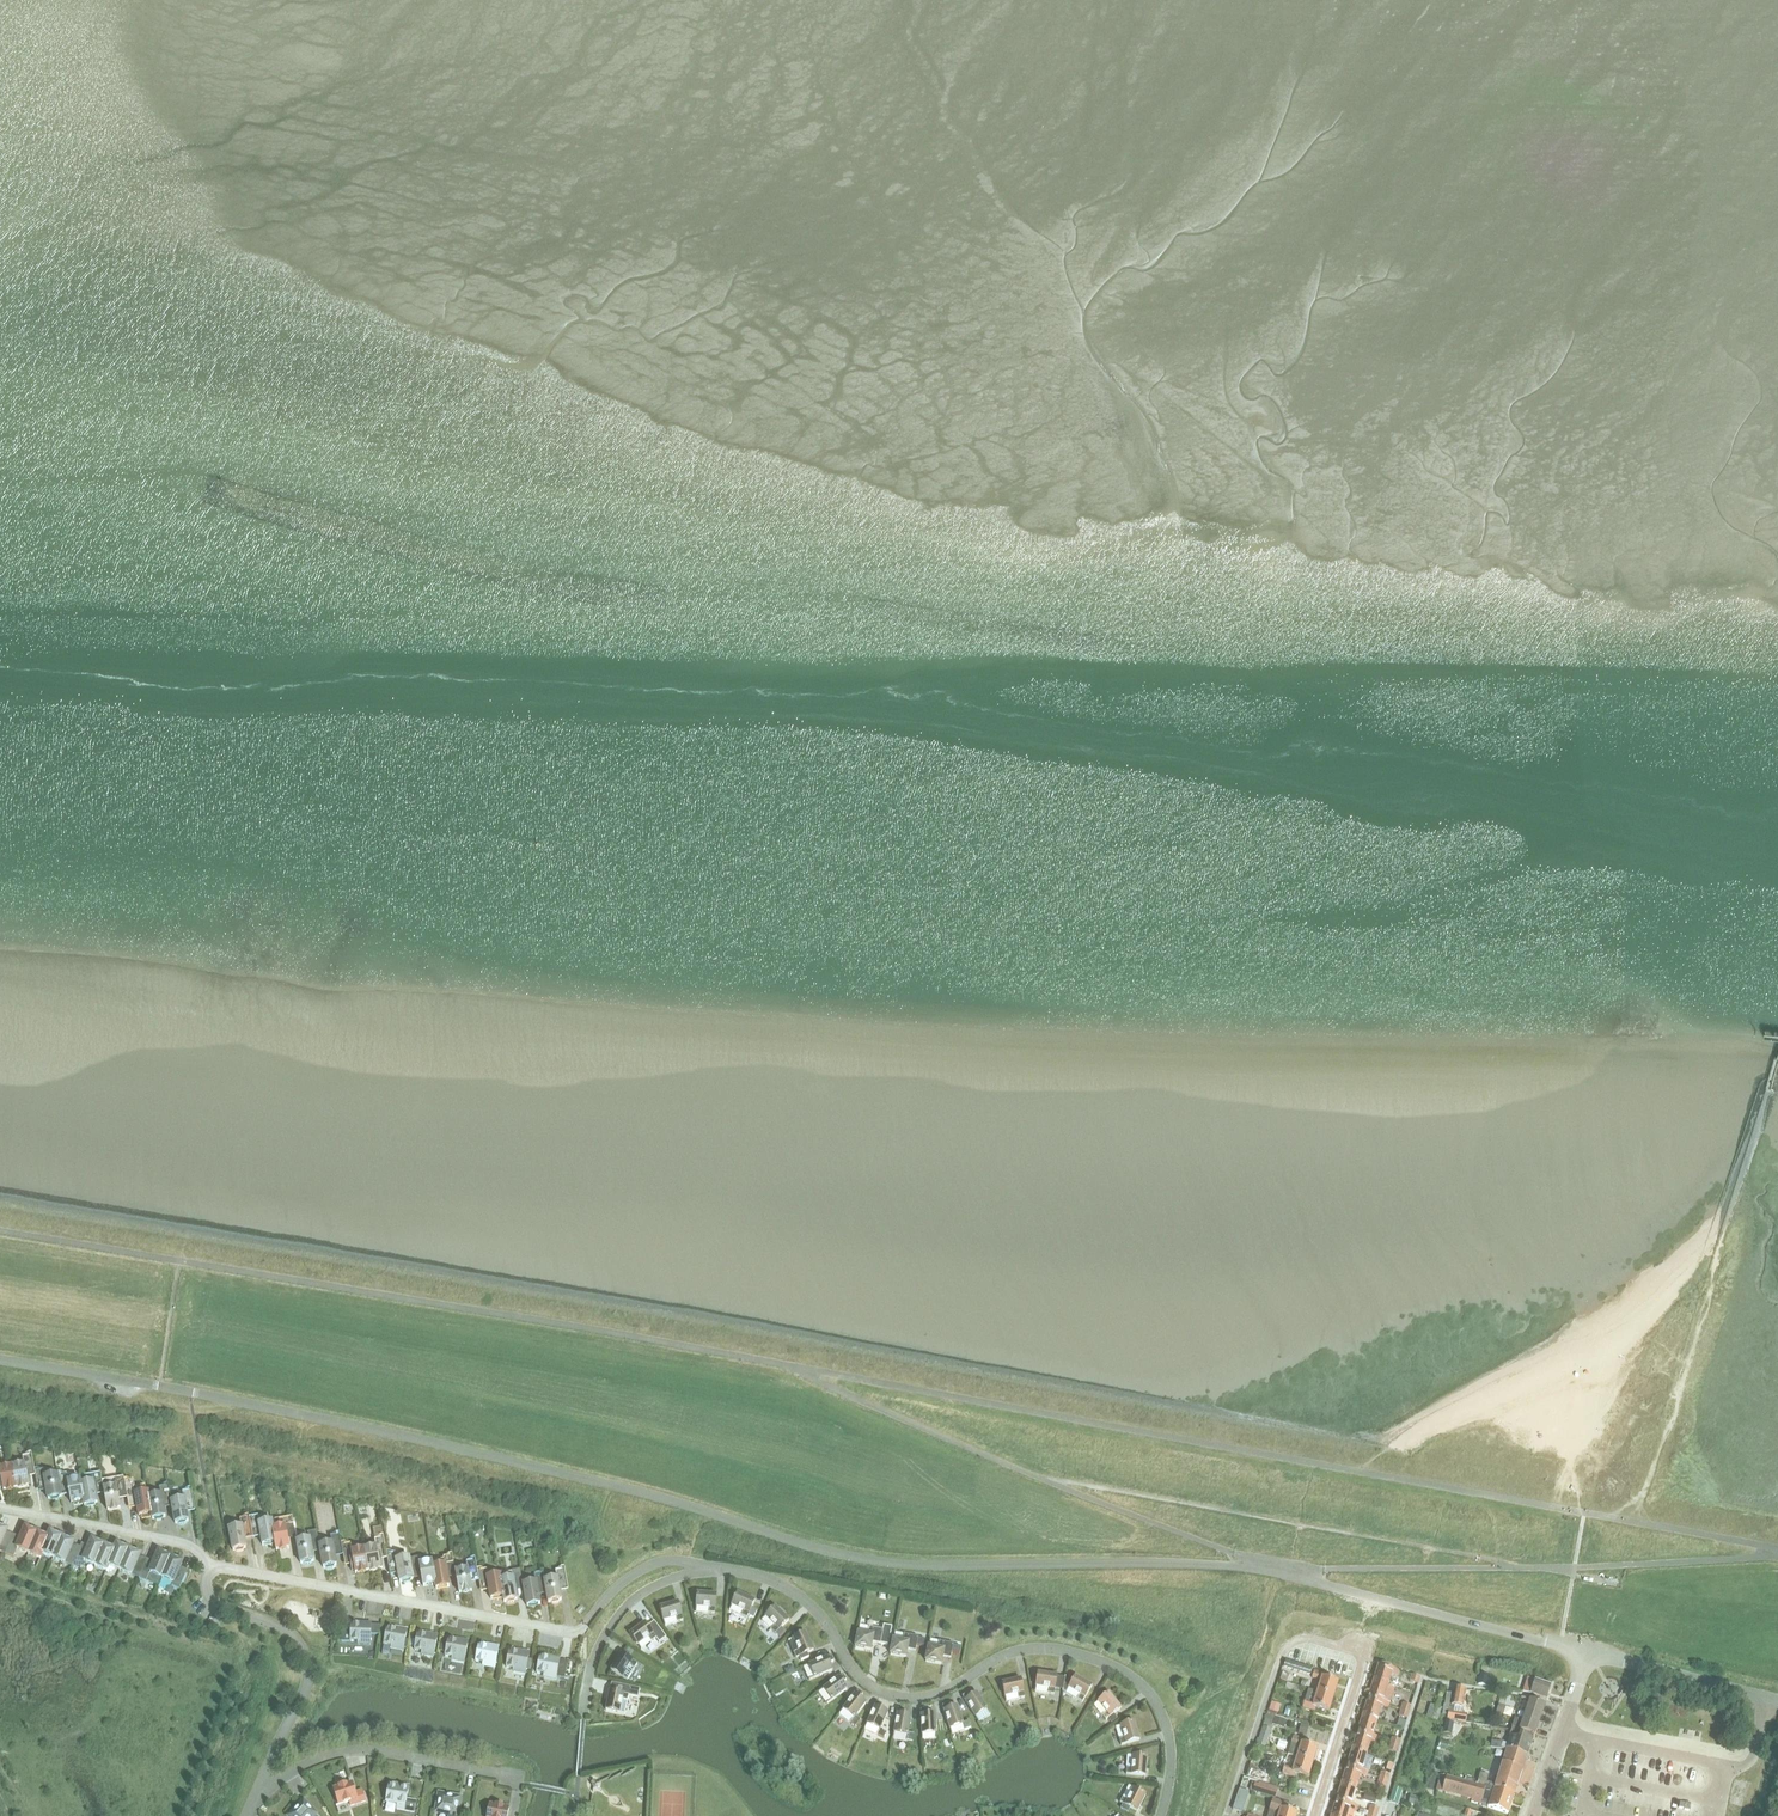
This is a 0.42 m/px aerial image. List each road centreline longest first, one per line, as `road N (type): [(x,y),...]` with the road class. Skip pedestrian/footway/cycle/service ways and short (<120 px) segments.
road 1 (unclassified): [(1593,1652),(1287,1572),(850,1556),(505,1459),(0,1359)]
road 2 (unclassified): [(699,1572),(740,1572),(793,1593),(826,1624),(854,1674),(900,1699),(943,1694),(1029,1649),(1070,1652),(1120,1670),(1155,1703),(1169,1738),(1161,1815)]
road 3 (unclassified): [(213,1571),(575,1635),(651,1566),(682,1562),(699,1572)]
road 4 (residential): [(1314,1815),(1364,1659),(1307,1640),(1288,1645),(1279,1659),(1226,1815)]
road 5 (unclassified): [(255,1800),(308,1667),(290,1634),(215,1601),(213,1571)]
road 6 (unclassified): [(255,1800),(306,1765),(363,1750),(518,1780)]
road 7 (unclassified): [(0,1508),(183,1546),(205,1556),(213,1571)]
road 8 (unclassified): [(699,1572),(641,1594),(612,1628),(596,1656),(583,1717)]
road 9 (unclassified): [(1777,1703),(1593,1652)]
road 10 (residential): [(1533,1815),(1593,1652)]

